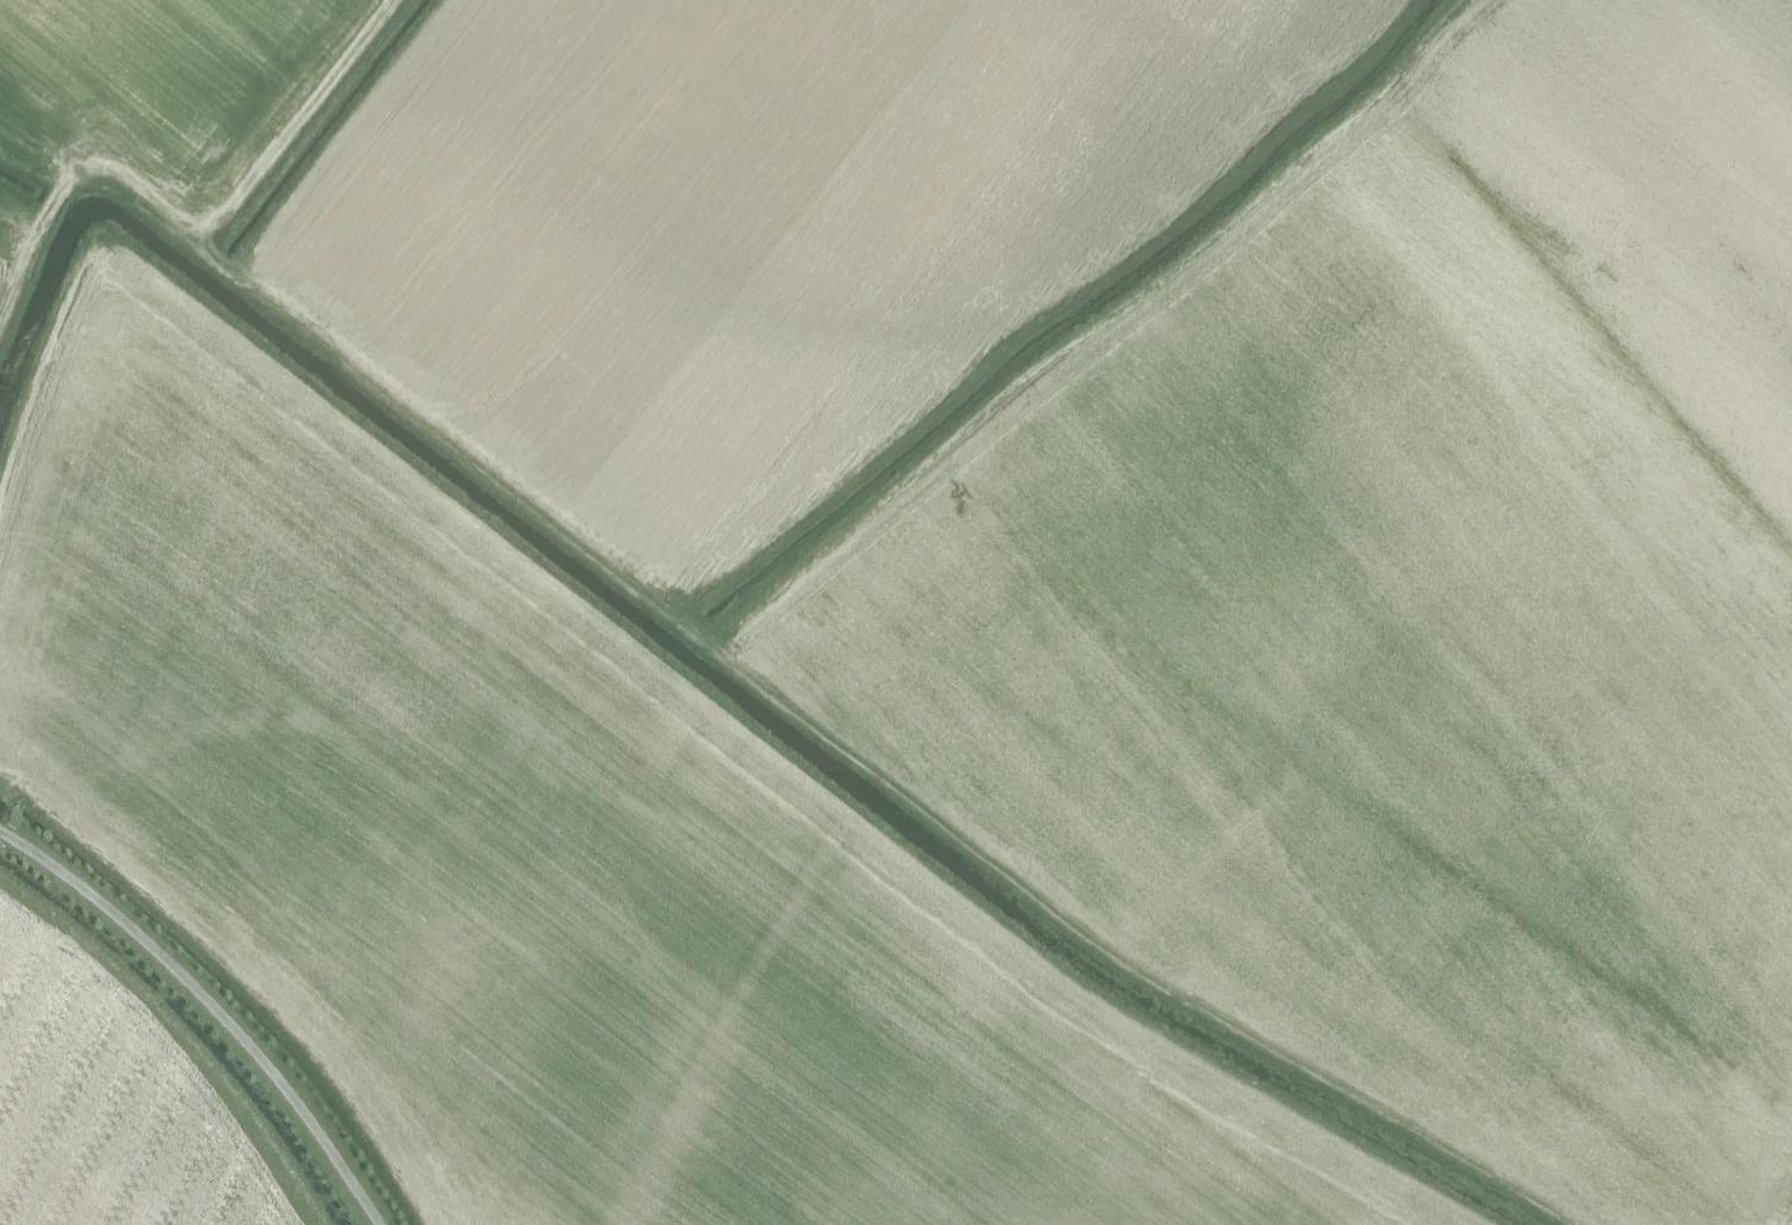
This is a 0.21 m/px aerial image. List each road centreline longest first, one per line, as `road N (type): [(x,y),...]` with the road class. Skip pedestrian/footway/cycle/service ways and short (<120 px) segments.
road 1 (track): [(379,1224),(251,1044),(167,960),(0,829)]

